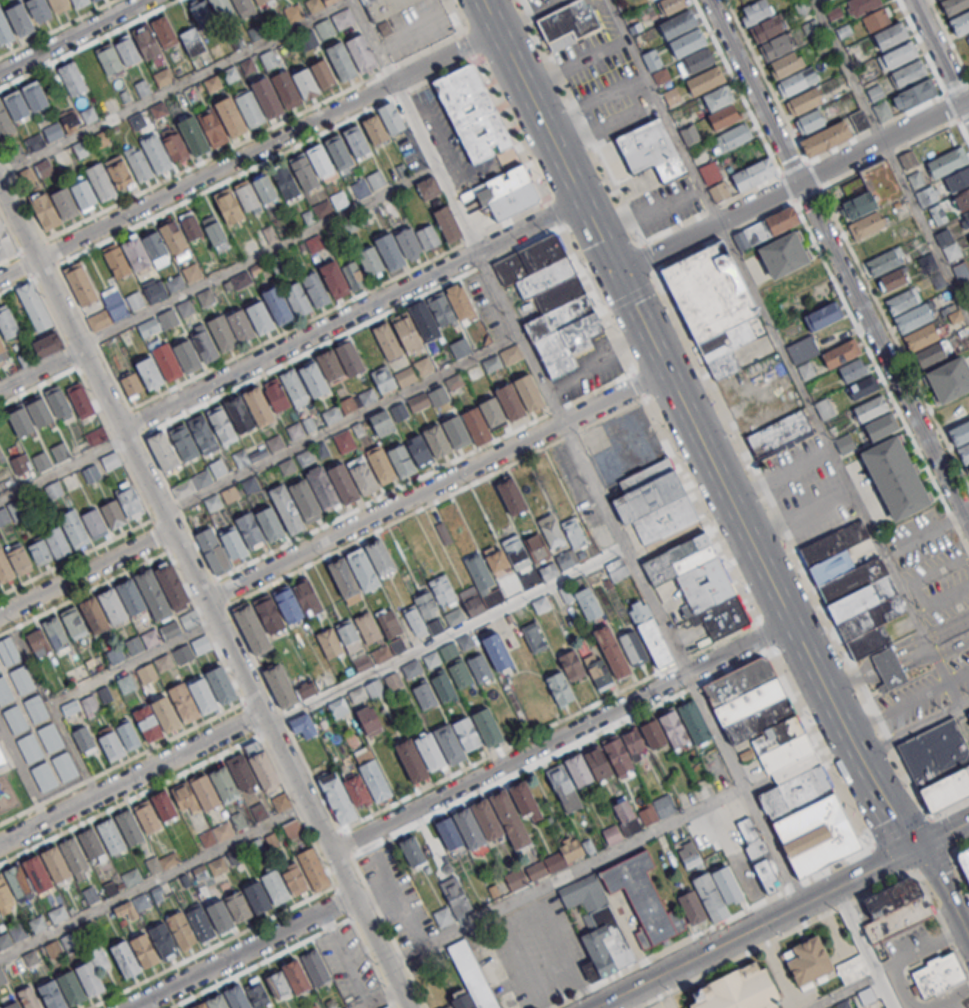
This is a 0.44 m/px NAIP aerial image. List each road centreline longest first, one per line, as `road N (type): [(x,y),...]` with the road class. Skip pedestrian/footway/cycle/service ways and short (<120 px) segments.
road 1 (residential): [(408,1007),(0,187)]
road 2 (tertiary): [(790,623),(481,0)]
road 3 (residential): [(709,0),(968,526)]
road 4 (residential): [(0,278),(496,31)]
road 5 (residential): [(790,623),(330,852)]
road 6 (residential): [(580,201),(122,433)]
road 7 (residential): [(207,601),(665,371)]
road 8 (residential): [(616,274),(968,98)]
road 9 (residential): [(264,719),(0,847)]
road 10 (residential): [(131,1007),(353,898)]
road 11 (tertiary): [(594,1007),(800,906)]
road 12 (residential): [(0,617),(171,532)]
road 13 (residential): [(147,0),(0,75)]
road 14 (tertiary): [(800,906),(916,848)]
road 15 (residential): [(968,116),(911,0)]

